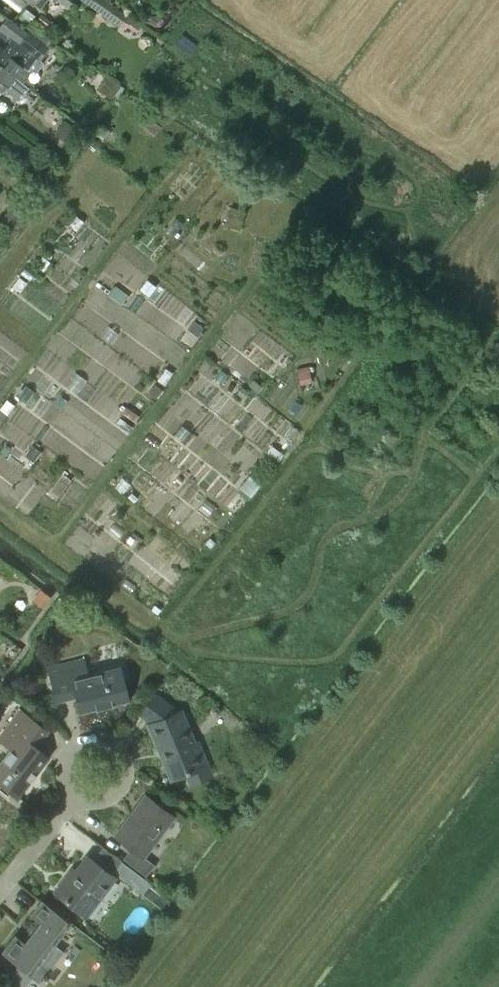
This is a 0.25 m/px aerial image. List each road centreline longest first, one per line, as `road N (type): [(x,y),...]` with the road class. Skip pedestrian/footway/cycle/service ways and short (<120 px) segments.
road 1 (residential): [(76,798),(67,767),(96,746),(115,753),(125,769),(123,789),(109,803)]

